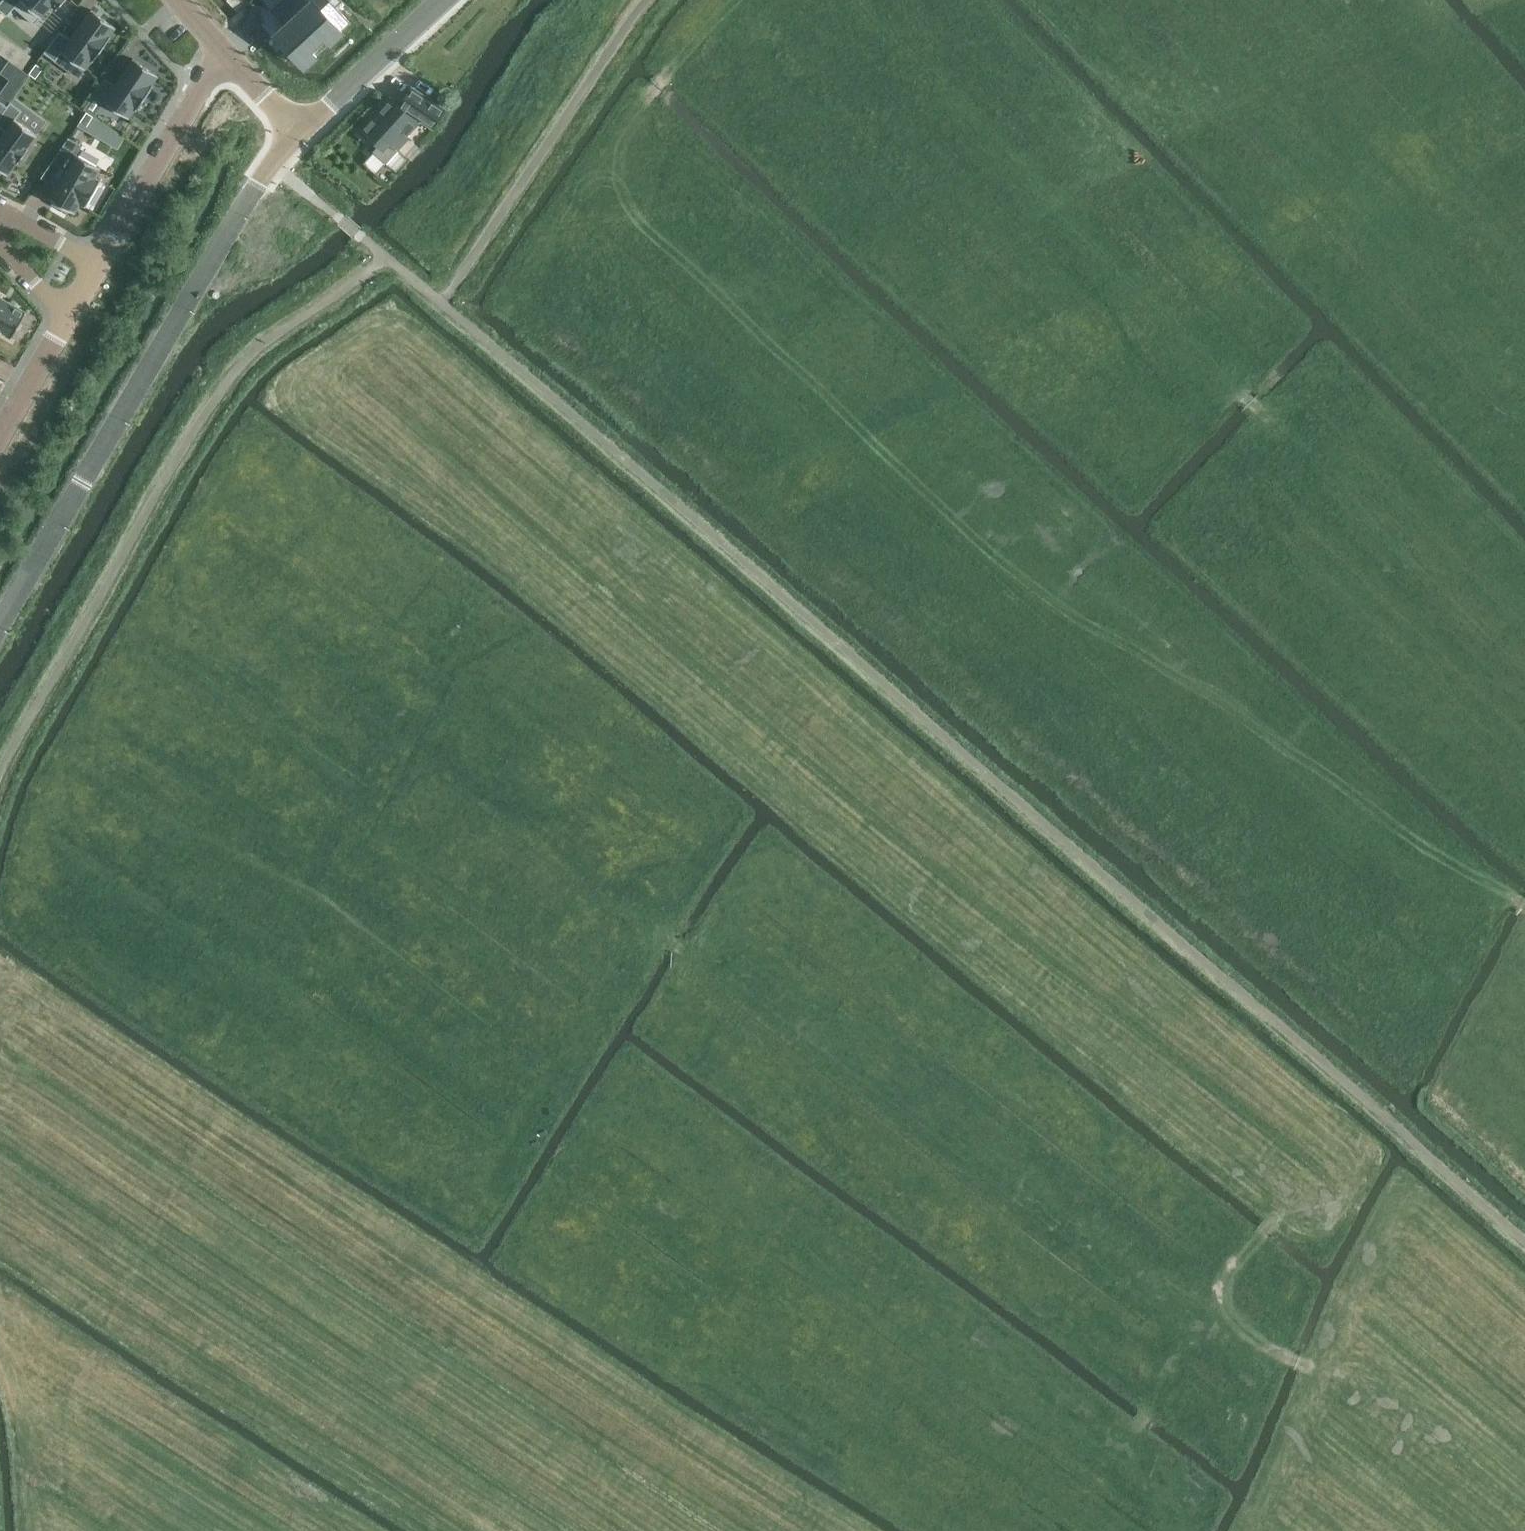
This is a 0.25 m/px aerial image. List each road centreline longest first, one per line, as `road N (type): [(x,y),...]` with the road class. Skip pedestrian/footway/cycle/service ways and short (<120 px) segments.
road 1 (tertiary): [(0,633),(209,264),(273,166),(305,133)]
road 2 (residential): [(101,263),(198,91),(231,58)]
road 3 (tertiary): [(305,133),(443,0)]
road 4 (residential): [(0,436),(71,317)]

